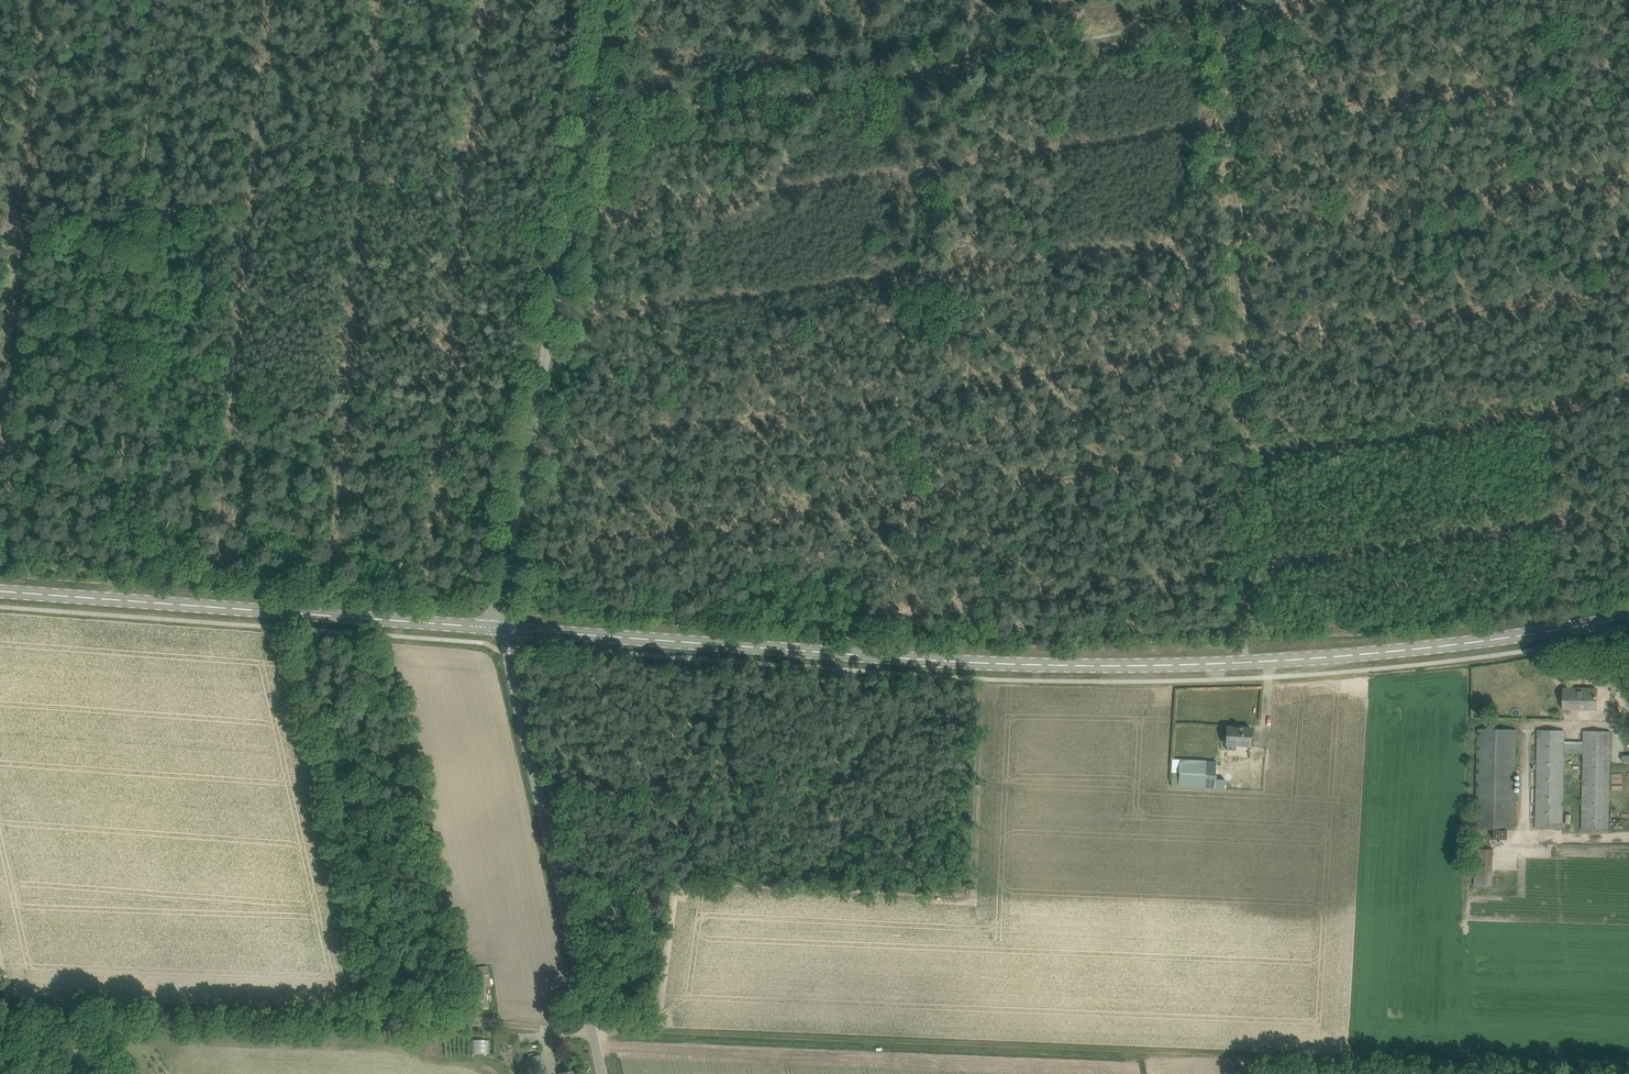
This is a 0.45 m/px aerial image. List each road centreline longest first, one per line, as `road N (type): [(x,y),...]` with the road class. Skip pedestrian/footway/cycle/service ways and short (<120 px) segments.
road 1 (secondary): [(501,628),(914,658),(1218,666),(1391,653),(1628,616)]
road 2 (track): [(1628,1069),(595,1032)]
road 3 (track): [(1223,14),(1251,664)]
road 4 (track): [(1223,14),(587,123)]
road 5 (unclassified): [(501,628),(501,571),(609,0)]
road 6 (track): [(0,1005),(595,1032)]
road 7 (track): [(581,153),(0,221)]
road 8 (track): [(152,0),(114,576)]
road 9 (secondary): [(0,592),(501,628)]
road 10 (unclassified): [(604,1073),(501,628)]
road 11 (track): [(1525,835),(1531,729),(1628,725)]

